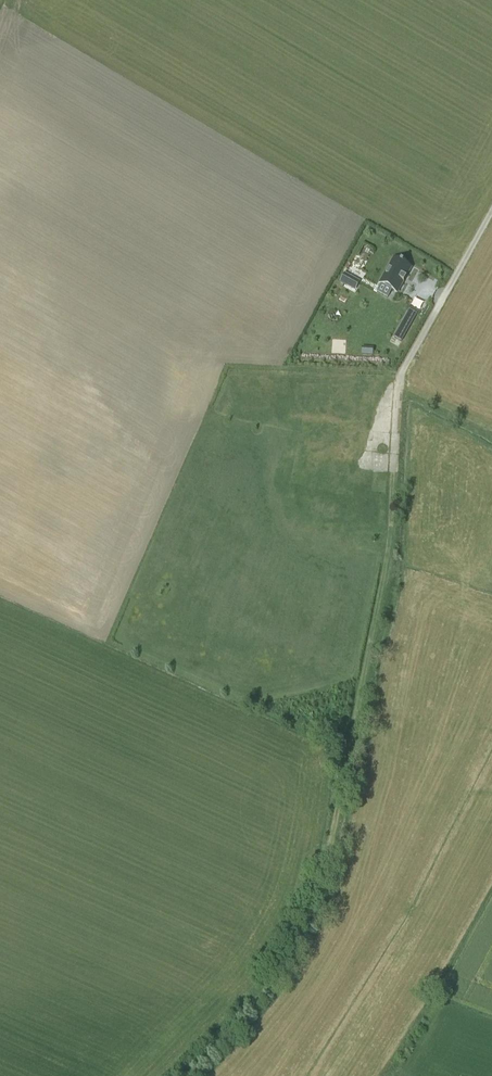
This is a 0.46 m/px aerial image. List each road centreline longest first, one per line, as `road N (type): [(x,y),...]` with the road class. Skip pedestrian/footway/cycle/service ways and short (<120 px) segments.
road 1 (track): [(191,1075),(286,966),(312,921),(353,756),(386,554),(400,378),(491,207)]

